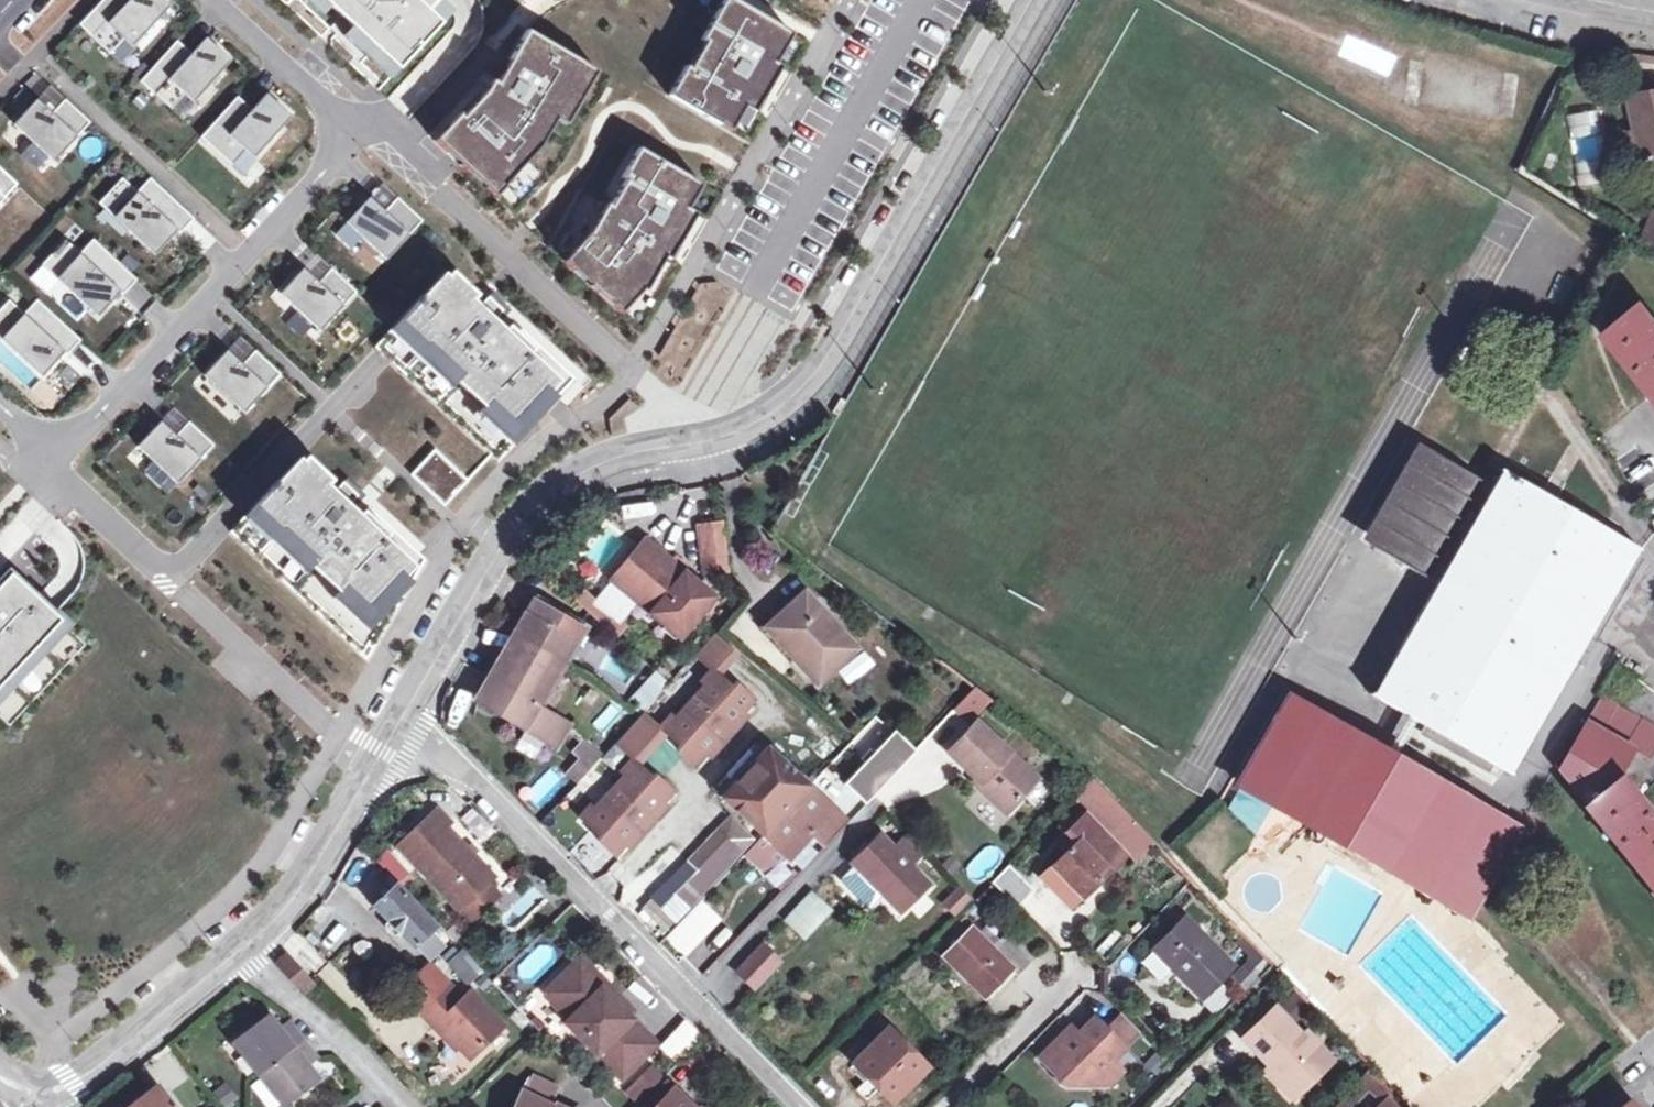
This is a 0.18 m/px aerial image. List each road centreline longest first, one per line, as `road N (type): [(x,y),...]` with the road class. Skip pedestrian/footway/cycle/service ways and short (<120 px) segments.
road 1 (tertiary): [(700,440),(769,419),(804,393),(977,115),(1037,0)]
road 2 (residential): [(411,717),(492,791),(792,1106)]
road 3 (tertiary): [(46,1103),(109,1066),(240,954),(327,858),(411,717)]
road 4 (residential): [(56,451),(170,575),(378,361)]
road 5 (residential): [(700,440),(682,410),(353,132)]
road 6 (residential): [(56,451),(353,132)]
road 7 (tertiary): [(411,717),(486,575),(535,508),(571,476),(638,449),(700,440)]
road 8 (residential): [(353,132),(204,0)]

